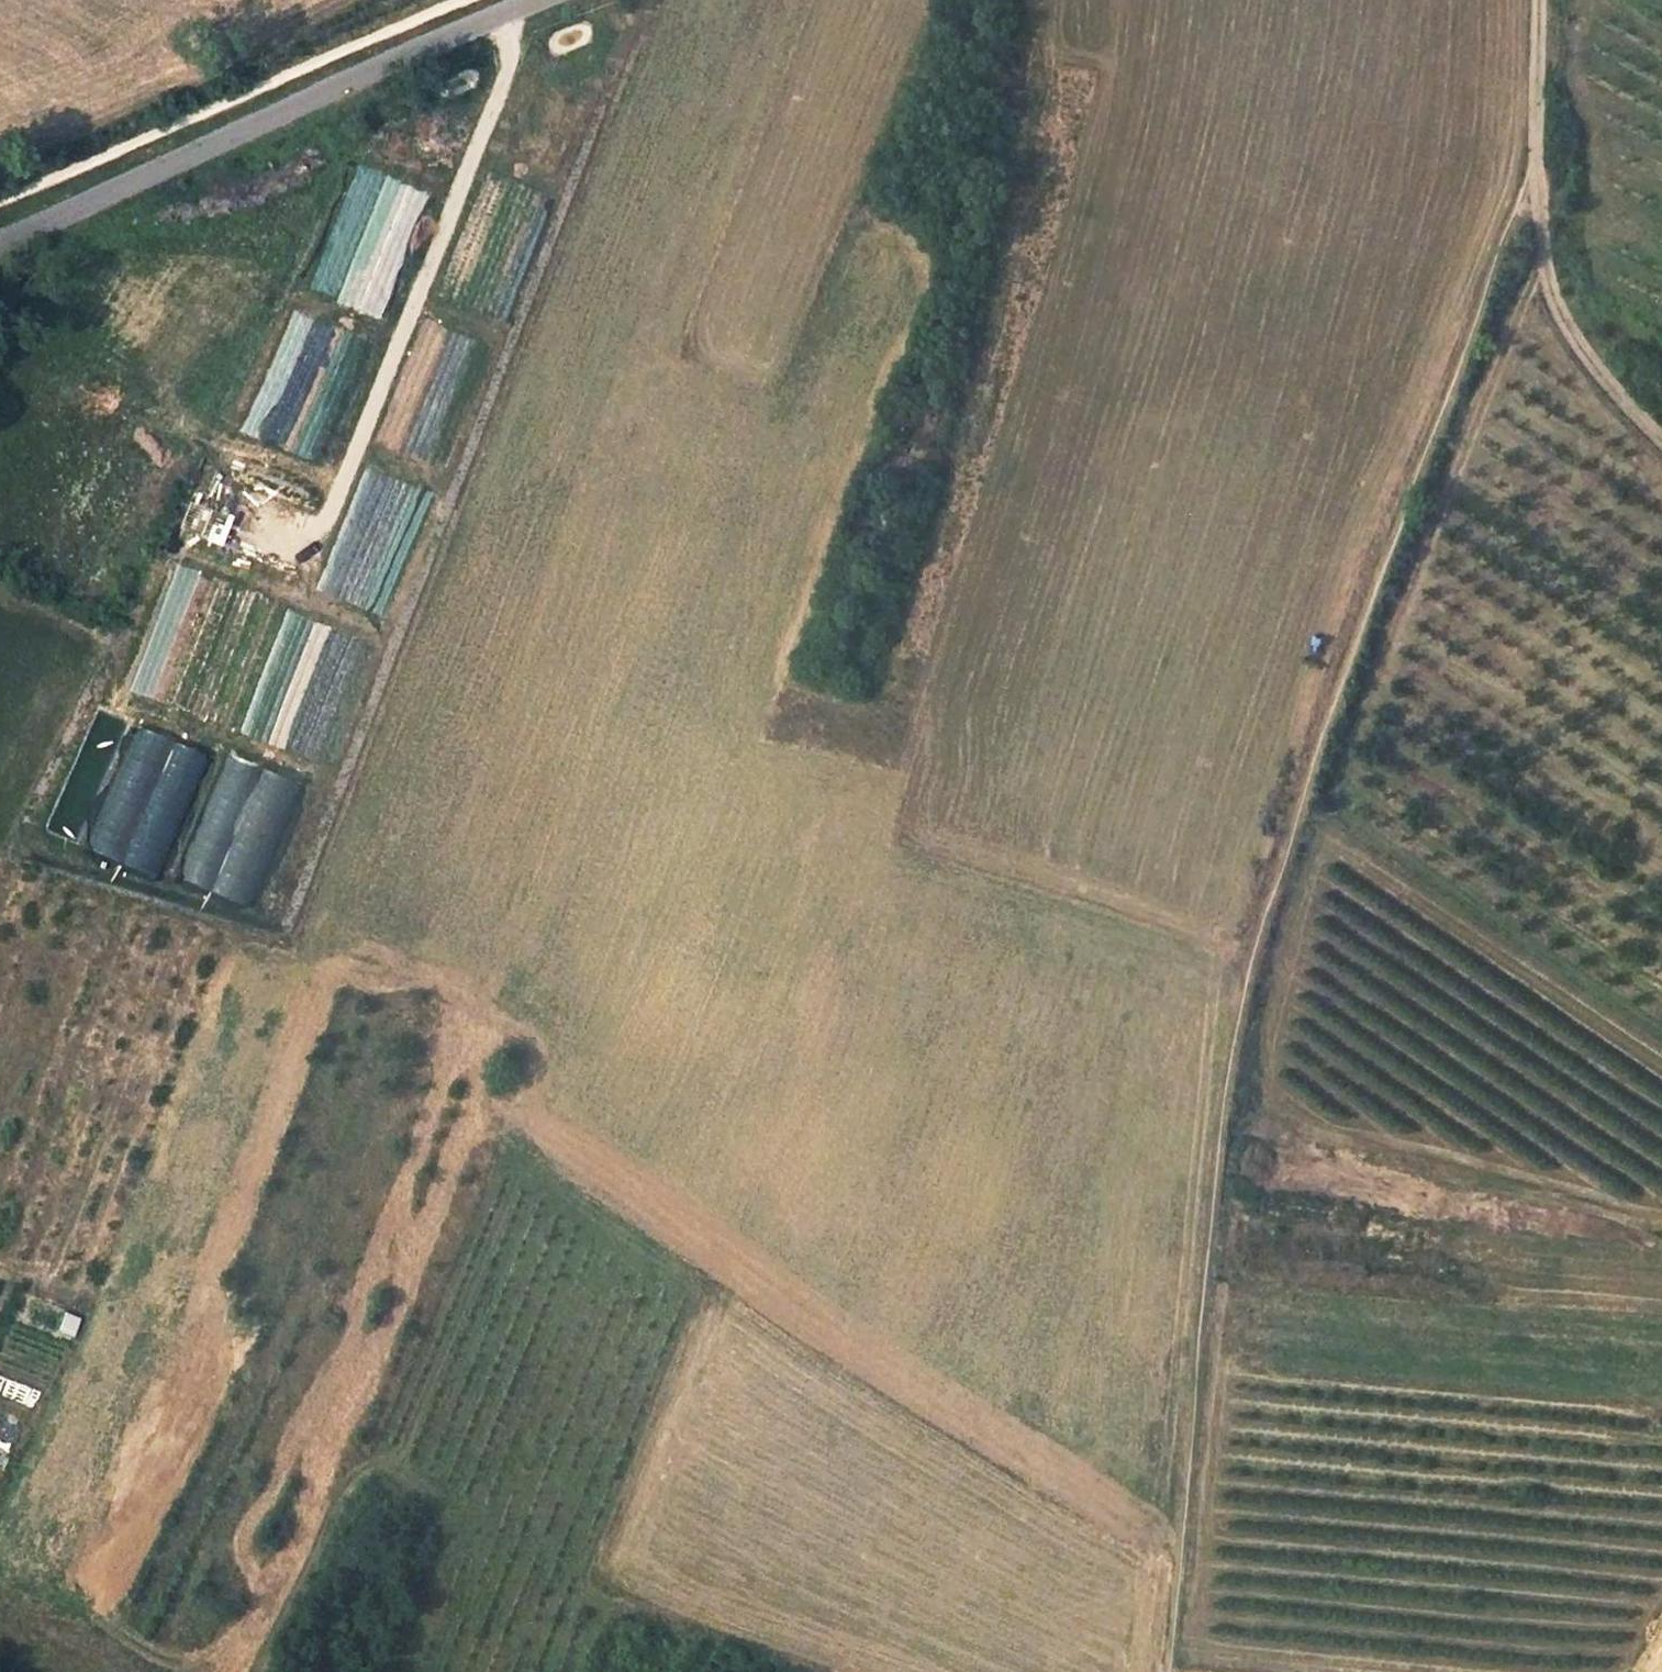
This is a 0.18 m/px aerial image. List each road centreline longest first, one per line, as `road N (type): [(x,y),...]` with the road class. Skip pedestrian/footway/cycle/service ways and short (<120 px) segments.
road 1 (unclassified): [(0,233),(540,0)]
road 2 (track): [(1536,0),(1545,272),(1611,379),(1661,435)]

